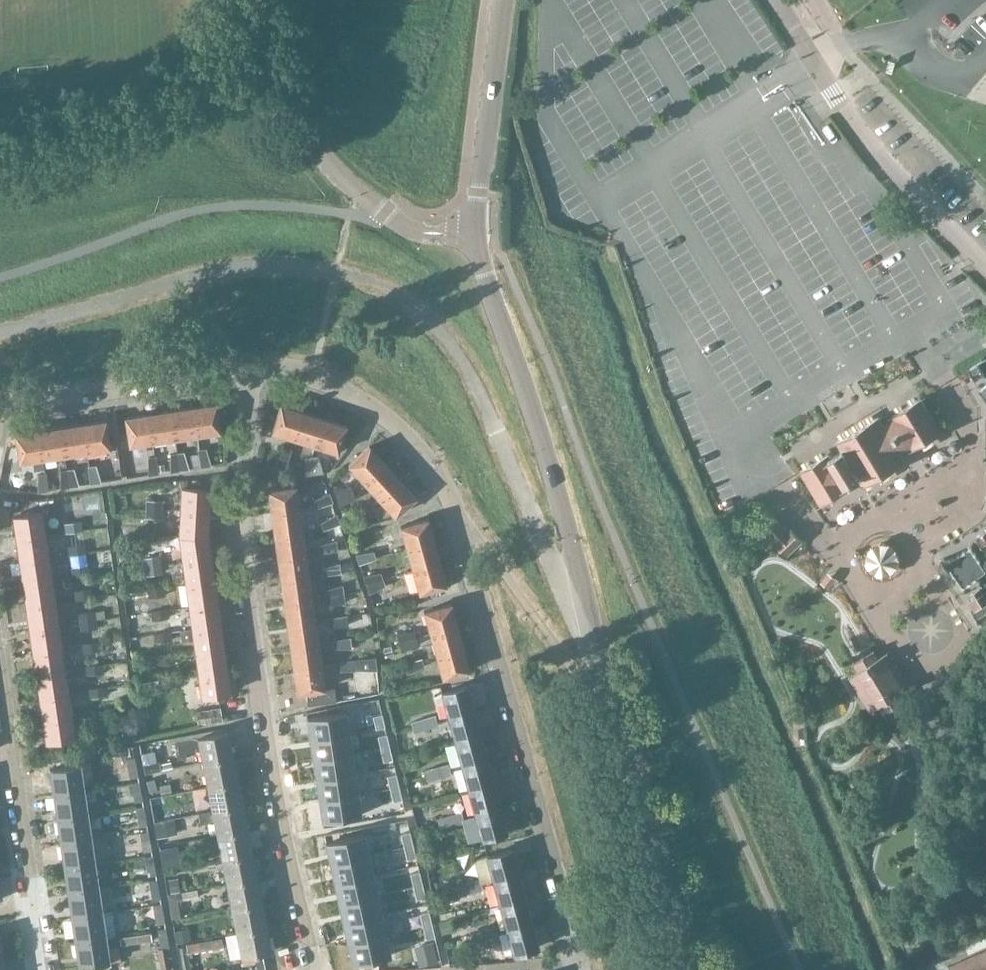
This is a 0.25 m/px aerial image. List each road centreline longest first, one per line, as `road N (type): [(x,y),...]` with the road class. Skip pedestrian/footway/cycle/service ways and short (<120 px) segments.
road 1 (unclassified): [(686,969),(599,669),(570,536),(475,232)]
road 2 (residential): [(254,371),(310,379),(370,407),(395,426),(443,491),(459,522),(580,969)]
road 3 (residential): [(311,969),(271,747),(244,523),(254,371)]
road 4 (residential): [(0,687),(40,969)]
road 5 (residential): [(0,407),(254,371)]
road 6 (unclassified): [(505,0),(475,232)]

